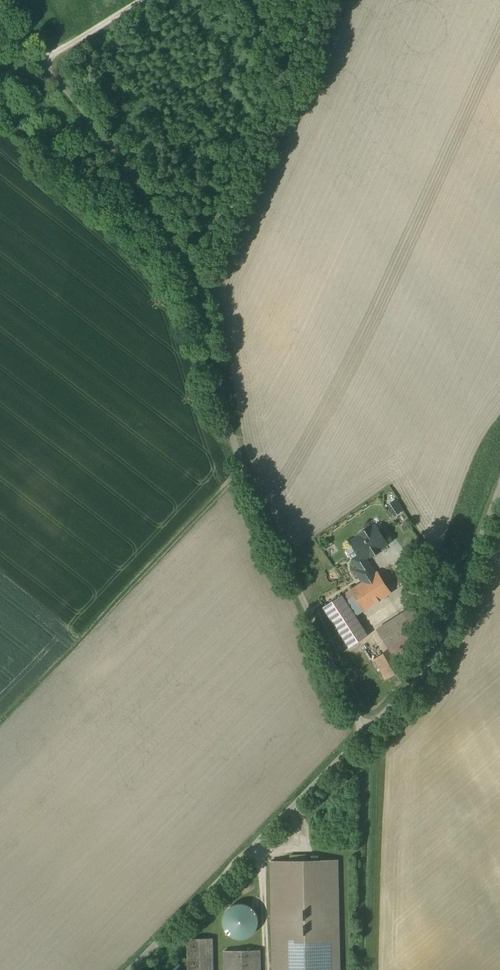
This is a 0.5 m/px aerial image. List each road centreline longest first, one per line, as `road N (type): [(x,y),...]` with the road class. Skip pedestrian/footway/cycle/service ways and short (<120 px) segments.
road 1 (unclassified): [(0,20),(132,167),(181,239),(246,475),(367,734)]
road 2 (unclassified): [(367,734),(134,969)]
road 3 (unclassified): [(367,734),(445,633),(499,486)]
road 4 (track): [(39,64),(142,0)]

